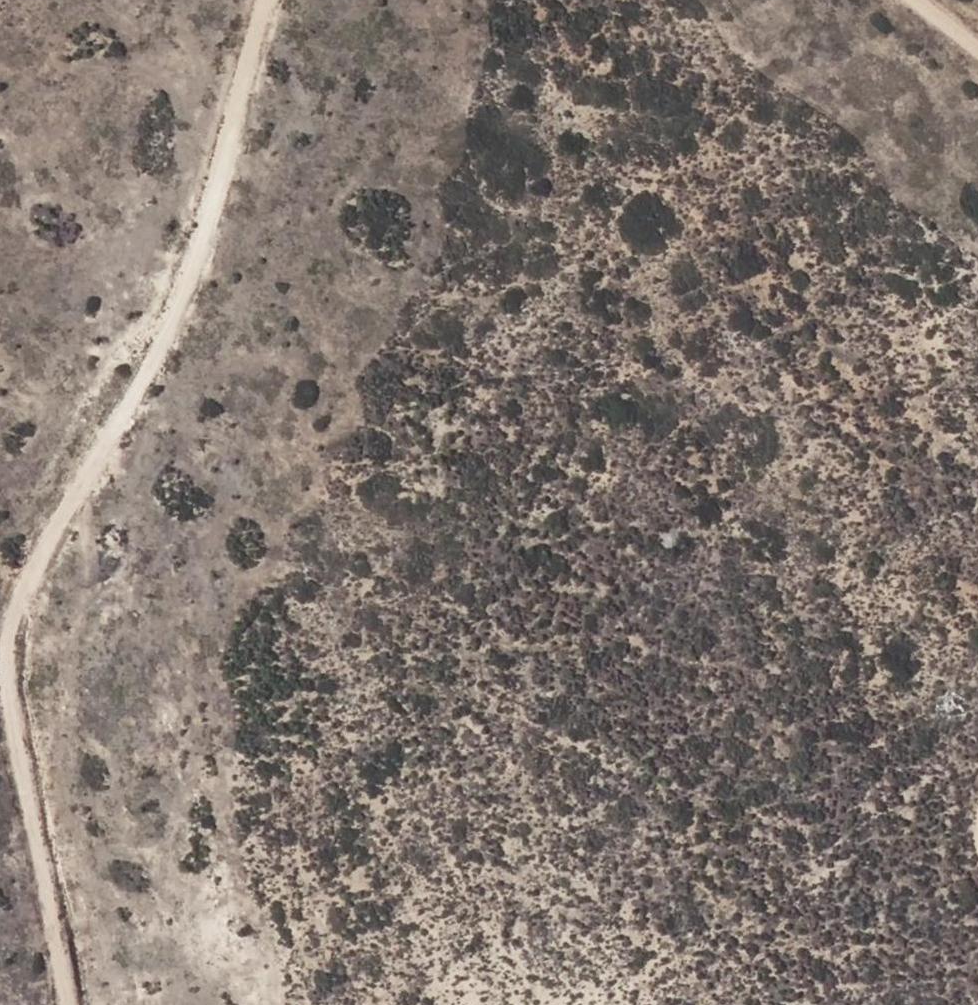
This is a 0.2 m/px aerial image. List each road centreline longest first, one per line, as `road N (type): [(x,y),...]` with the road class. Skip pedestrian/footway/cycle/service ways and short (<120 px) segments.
road 1 (track): [(84,1004),(22,684),(58,552),(169,363),(251,174)]
road 2 (track): [(298,0),(251,174)]

